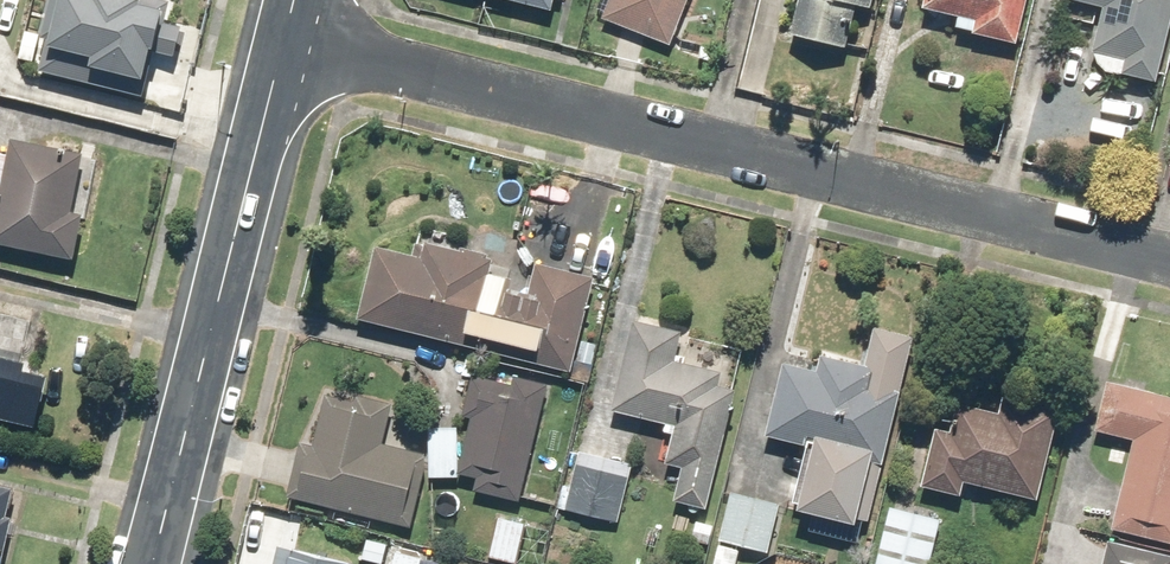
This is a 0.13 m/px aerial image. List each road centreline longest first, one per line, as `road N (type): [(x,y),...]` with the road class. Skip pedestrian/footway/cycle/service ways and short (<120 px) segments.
road 1 (residential): [(1169,260),(291,41)]
road 2 (residential): [(157,563),(291,41)]

